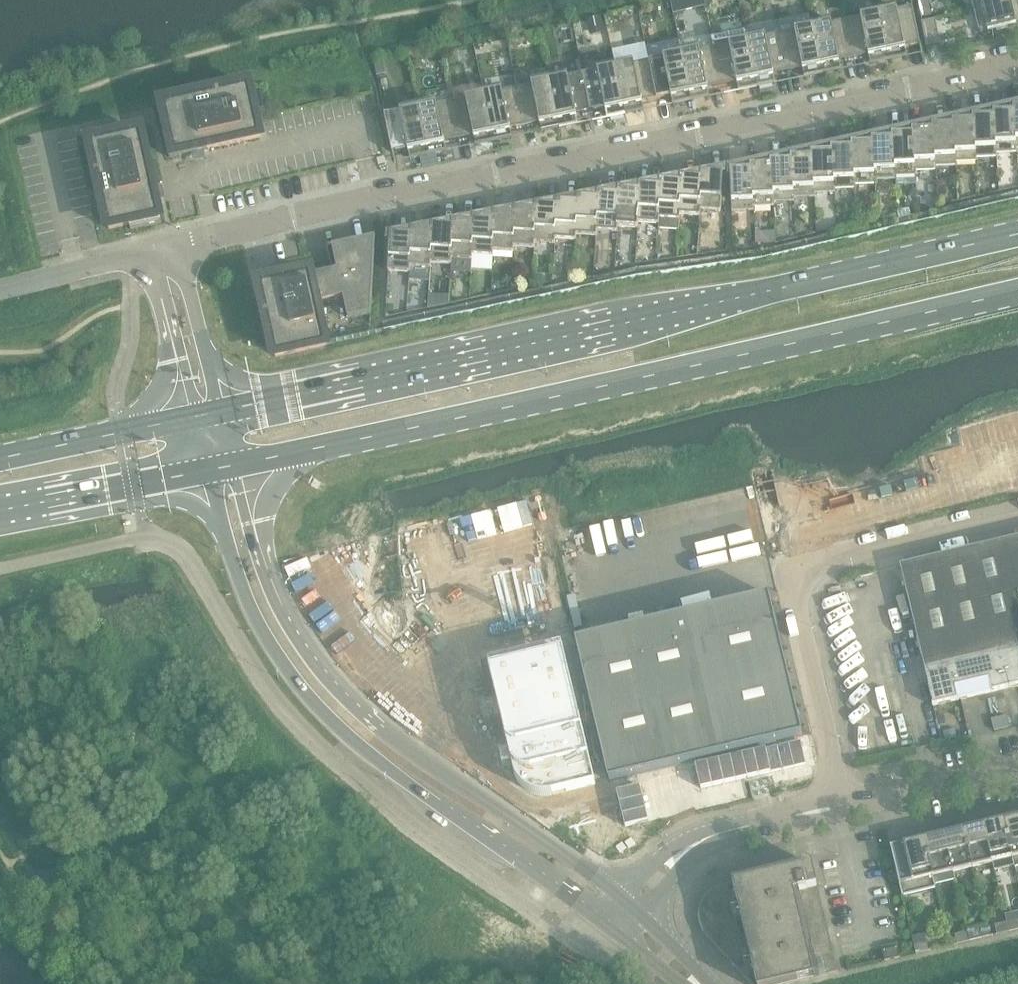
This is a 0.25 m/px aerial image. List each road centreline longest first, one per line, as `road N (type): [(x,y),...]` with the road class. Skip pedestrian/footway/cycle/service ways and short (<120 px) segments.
road 1 (residential): [(180,244),(1017,67)]
road 2 (primary): [(1017,233),(218,412)]
road 3 (primary): [(234,466),(1017,291)]
road 4 (tertiary): [(207,471),(256,620),(303,690),(407,780),(612,926)]
road 5 (tertiary): [(621,899),(336,694),(280,614),(234,466)]
road 6 (residential): [(839,805),(791,576),(1017,520)]
road 7 (primary): [(0,511),(207,471)]
road 8 (primary): [(194,417),(0,459)]
road 9 (tertiary): [(839,805),(1017,763)]
road 10 (unclassified): [(218,412),(180,244)]
road 11 (unclassified): [(154,250),(194,417)]
road 12 (unclassified): [(0,290),(154,250)]
road 13 (tertiary): [(690,850),(719,834),(839,805)]

